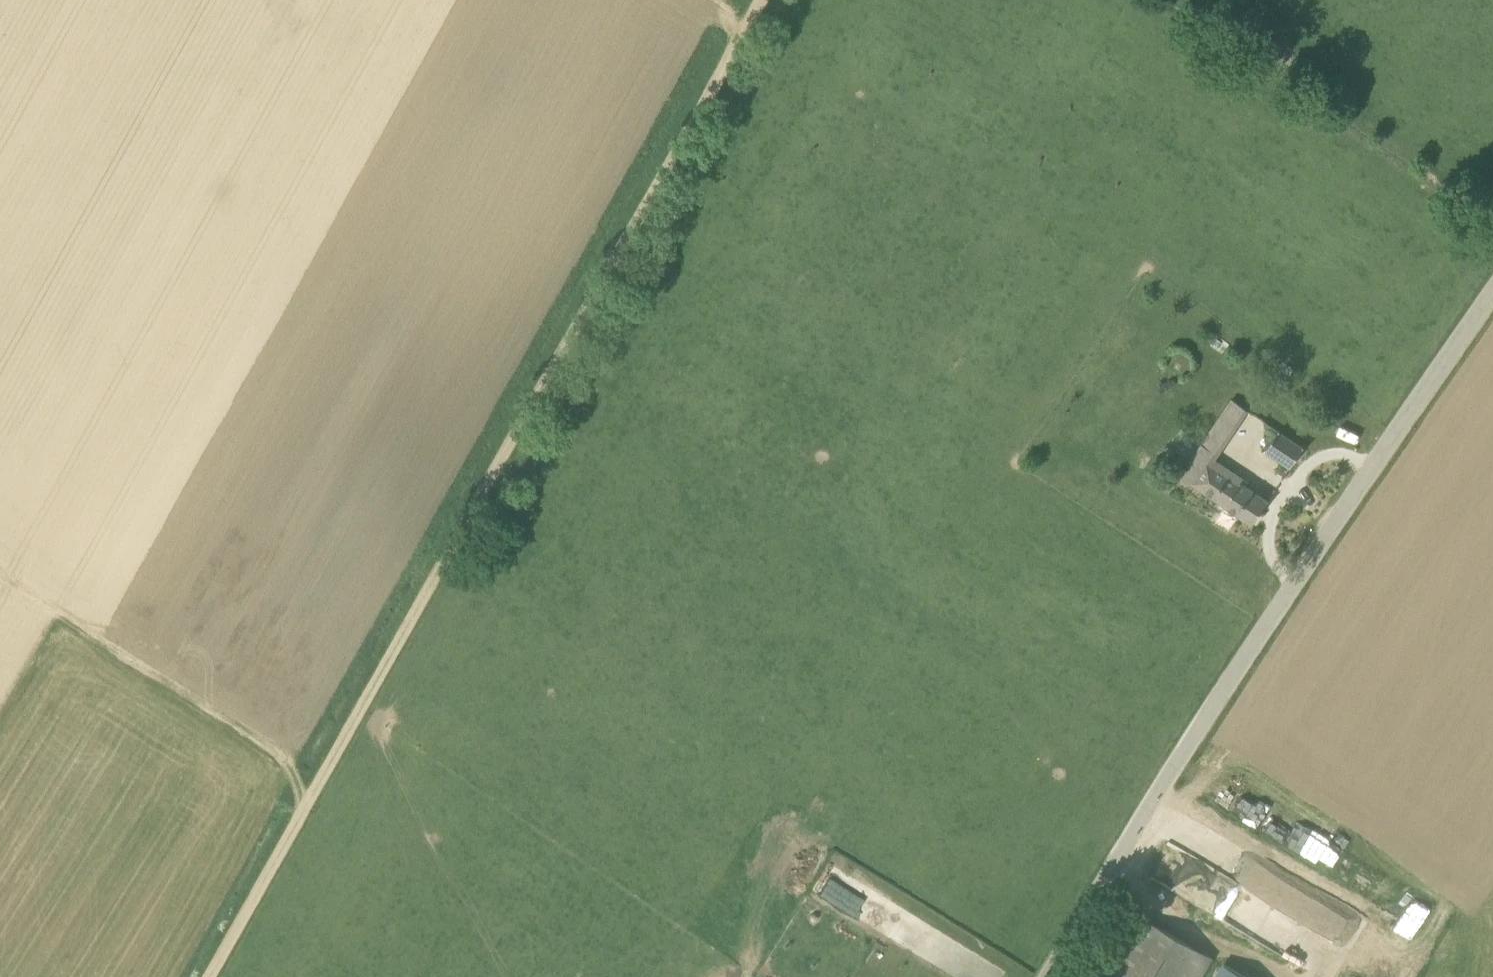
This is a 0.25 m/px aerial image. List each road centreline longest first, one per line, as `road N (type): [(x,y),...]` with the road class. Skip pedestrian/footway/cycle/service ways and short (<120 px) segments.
road 1 (track): [(208,976),(758,0)]
road 2 (unclassified): [(1049,976),(1257,634),(1492,293)]

